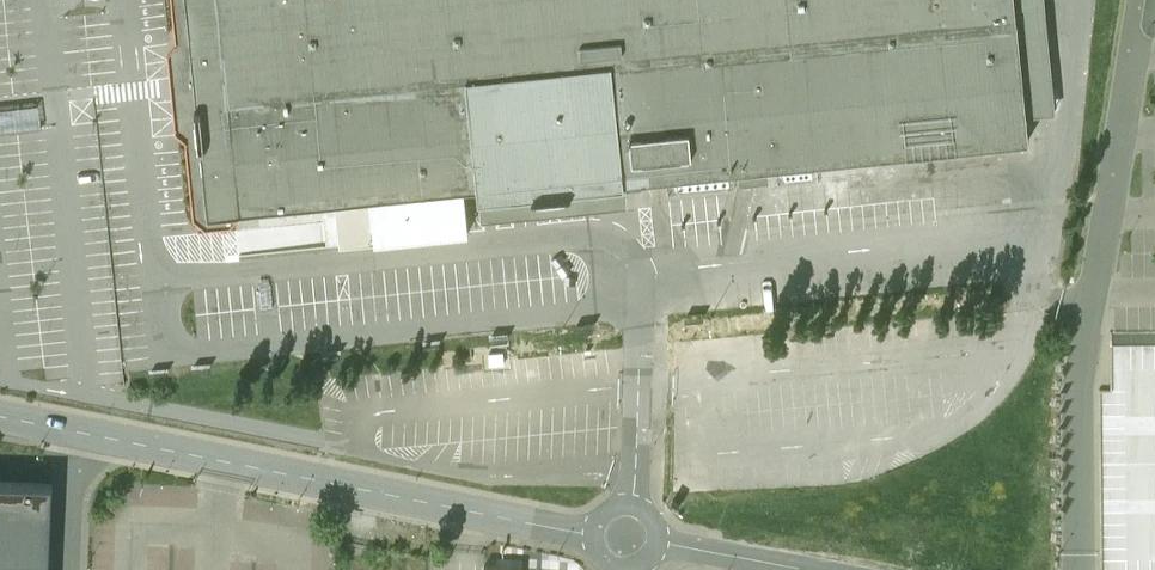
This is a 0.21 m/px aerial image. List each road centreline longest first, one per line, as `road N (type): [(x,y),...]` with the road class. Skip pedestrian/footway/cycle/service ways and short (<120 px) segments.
road 1 (unclassified): [(0,416),(631,536),(630,569)]

